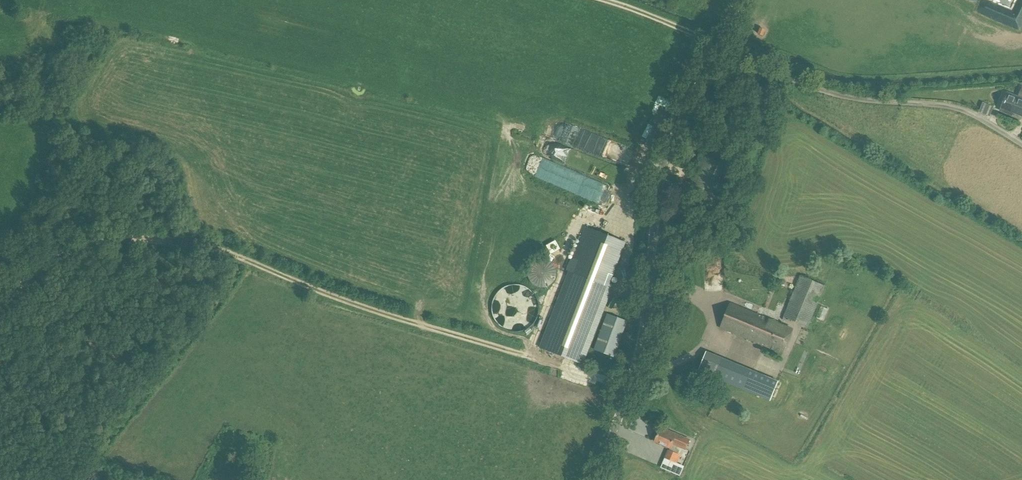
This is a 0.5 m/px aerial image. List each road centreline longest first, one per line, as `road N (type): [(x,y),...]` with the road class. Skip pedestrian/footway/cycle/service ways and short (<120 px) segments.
road 1 (tertiary): [(601,479),(634,389),(649,316),(662,175),(743,0)]
road 2 (track): [(723,46),(603,0)]

